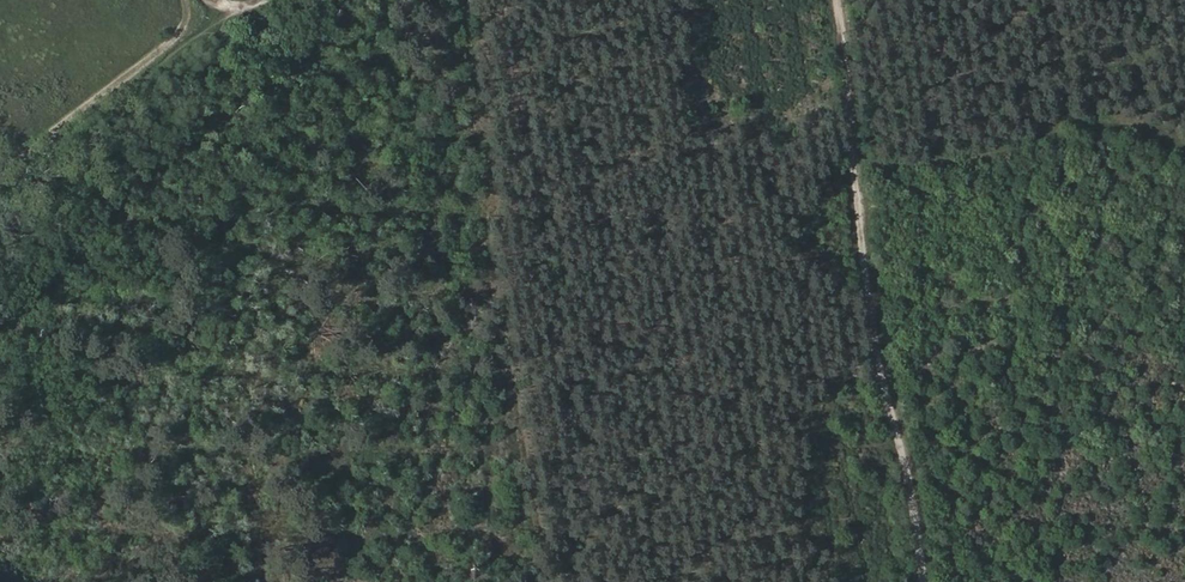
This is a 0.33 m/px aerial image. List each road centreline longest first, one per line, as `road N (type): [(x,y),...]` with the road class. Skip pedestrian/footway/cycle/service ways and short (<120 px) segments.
road 1 (track): [(930,581),(832,0)]

